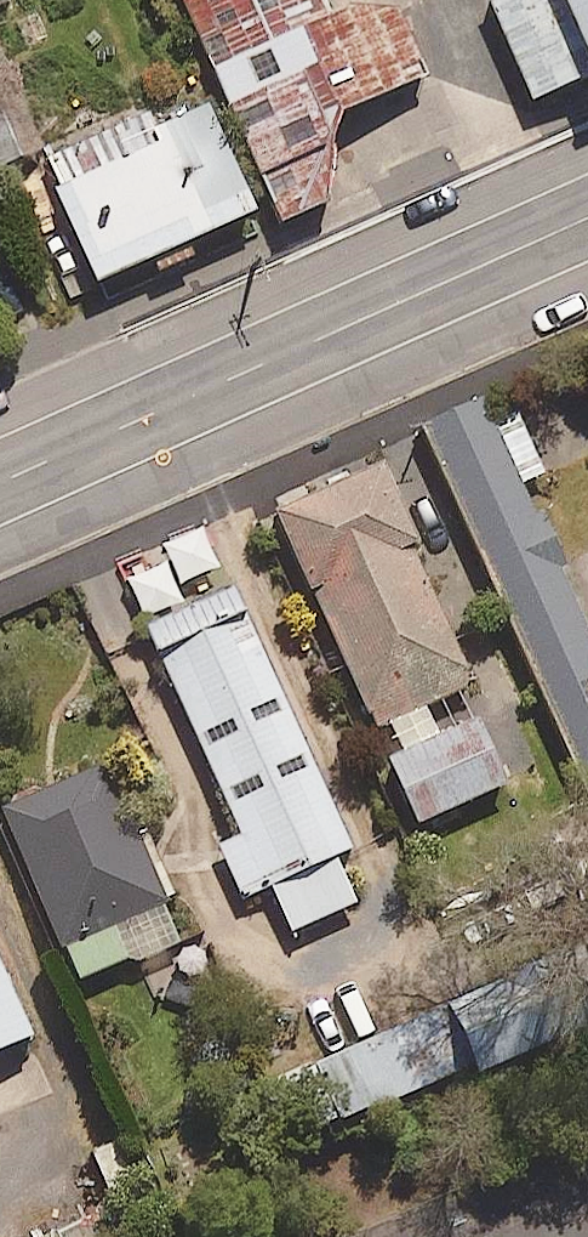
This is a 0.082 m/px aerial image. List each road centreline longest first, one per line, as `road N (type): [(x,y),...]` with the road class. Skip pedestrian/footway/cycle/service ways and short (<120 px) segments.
road 1 (primary): [(587,216),(0,478)]

